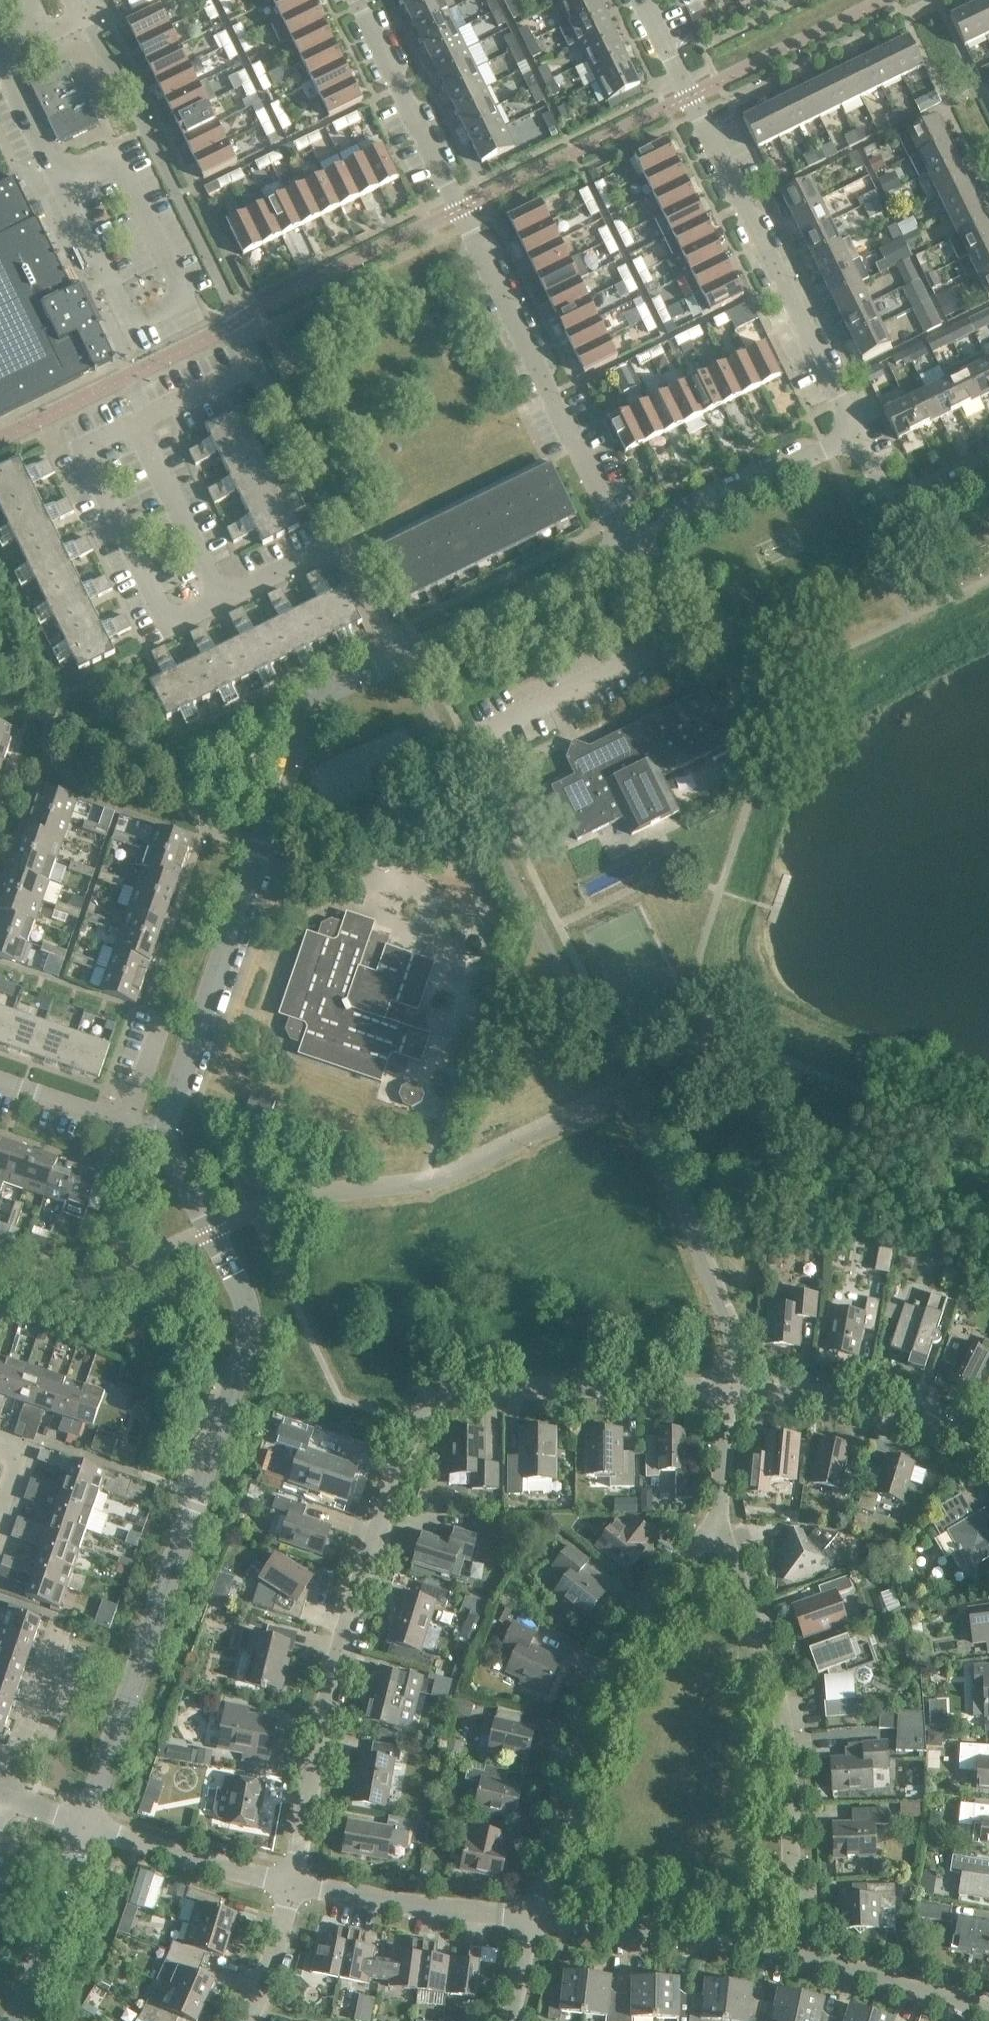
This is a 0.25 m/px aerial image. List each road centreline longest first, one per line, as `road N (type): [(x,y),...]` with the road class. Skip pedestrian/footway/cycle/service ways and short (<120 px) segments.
road 1 (residential): [(290,1881),(362,1592),(429,1437),(484,1396),(729,1391)]
road 2 (residential): [(163,1140),(246,1303),(250,1341),(86,1824)]
road 3 (residential): [(629,550),(355,0)]
road 4 (residential): [(403,661),(329,698),(311,716),(163,1140)]
road 5 (residential): [(854,442),(640,0)]
road 6 (residential): [(717,1525),(598,1692),(535,1917)]
road 7 (residential): [(717,1525),(785,1720),(789,1952)]
road 8 (residential): [(729,1391),(891,1409),(958,1431),(988,1455)]
road 9 (residential): [(535,1917),(789,1952)]
road 10 (residential): [(629,550),(854,442)]
road 11 (residential): [(290,1881),(535,1917)]
road 12 (residential): [(428,650),(629,550)]
road 13 (residential): [(86,1824),(290,1881)]
road 14 (unclassified): [(6,2020),(86,1824)]
road 15 (residential): [(789,1952),(988,2003)]
road 16 (residential): [(59,1613),(0,1779)]
road 17 (residential): [(163,1140),(0,1083)]
road 18 (residential): [(854,442),(889,495),(922,500),(988,469)]
road 19 (residential): [(256,2020),(290,1881)]
road 20 (residential): [(403,661),(347,548),(334,554)]
road 21 (residential): [(729,1391),(717,1525)]

